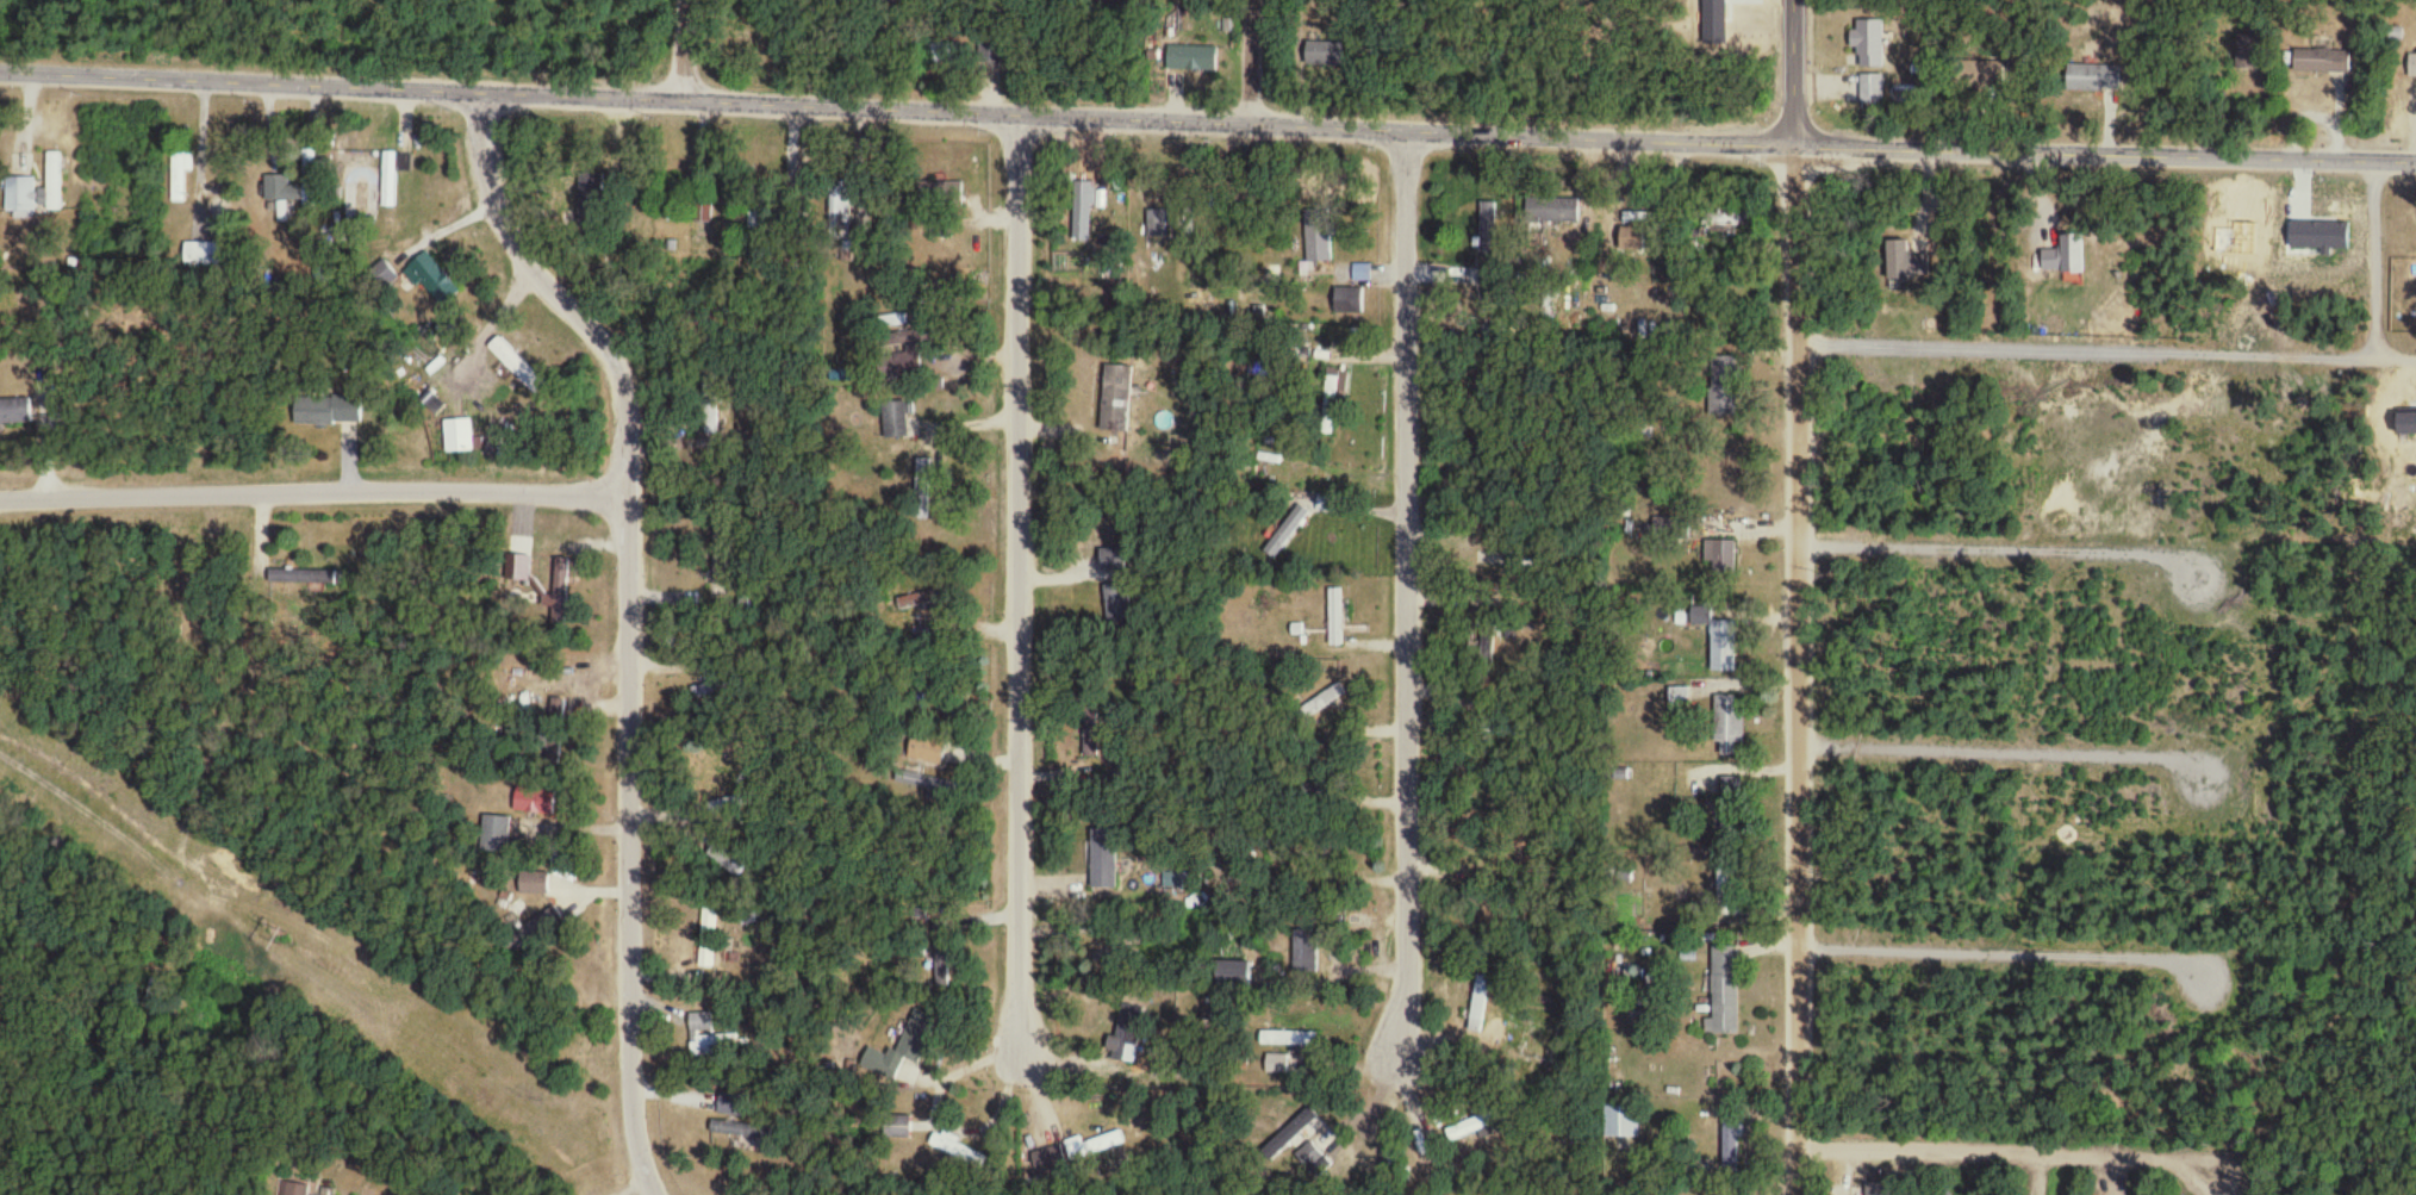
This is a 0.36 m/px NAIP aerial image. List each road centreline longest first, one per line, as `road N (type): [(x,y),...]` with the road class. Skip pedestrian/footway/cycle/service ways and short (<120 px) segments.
road 1 (tertiary): [(0,73),(1800,145)]
road 2 (residential): [(491,94),(497,189),(517,236),(610,344),(630,387),(641,1057),(645,1133),(667,1194)]
road 3 (residential): [(1798,1194),(1805,956),(1800,145)]
road 4 (residential): [(1026,119),(1026,1103)]
road 5 (residential): [(1415,131),(1409,1096)]
road 6 (residential): [(0,500),(636,485)]
road 7 (tertiary): [(1800,145),(2415,161)]
road 8 (residential): [(1799,1150),(2160,1160),(2221,1177)]
road 9 (residential): [(1805,956),(2174,965),(2203,984)]
road 10 (residential): [(1804,751),(2173,761),(2198,782)]
road 11 (residential): [(1802,549),(2160,559),(2191,578)]
road 12 (residential): [(2160,356),(1801,341)]
road 13 (residential): [(2160,356),(2415,365)]
road 14 (residential): [(2371,363),(2374,160)]
road 15 (tertiary): [(1800,145),(1798,0)]
road 16 (residential): [(1257,127),(1264,0)]

